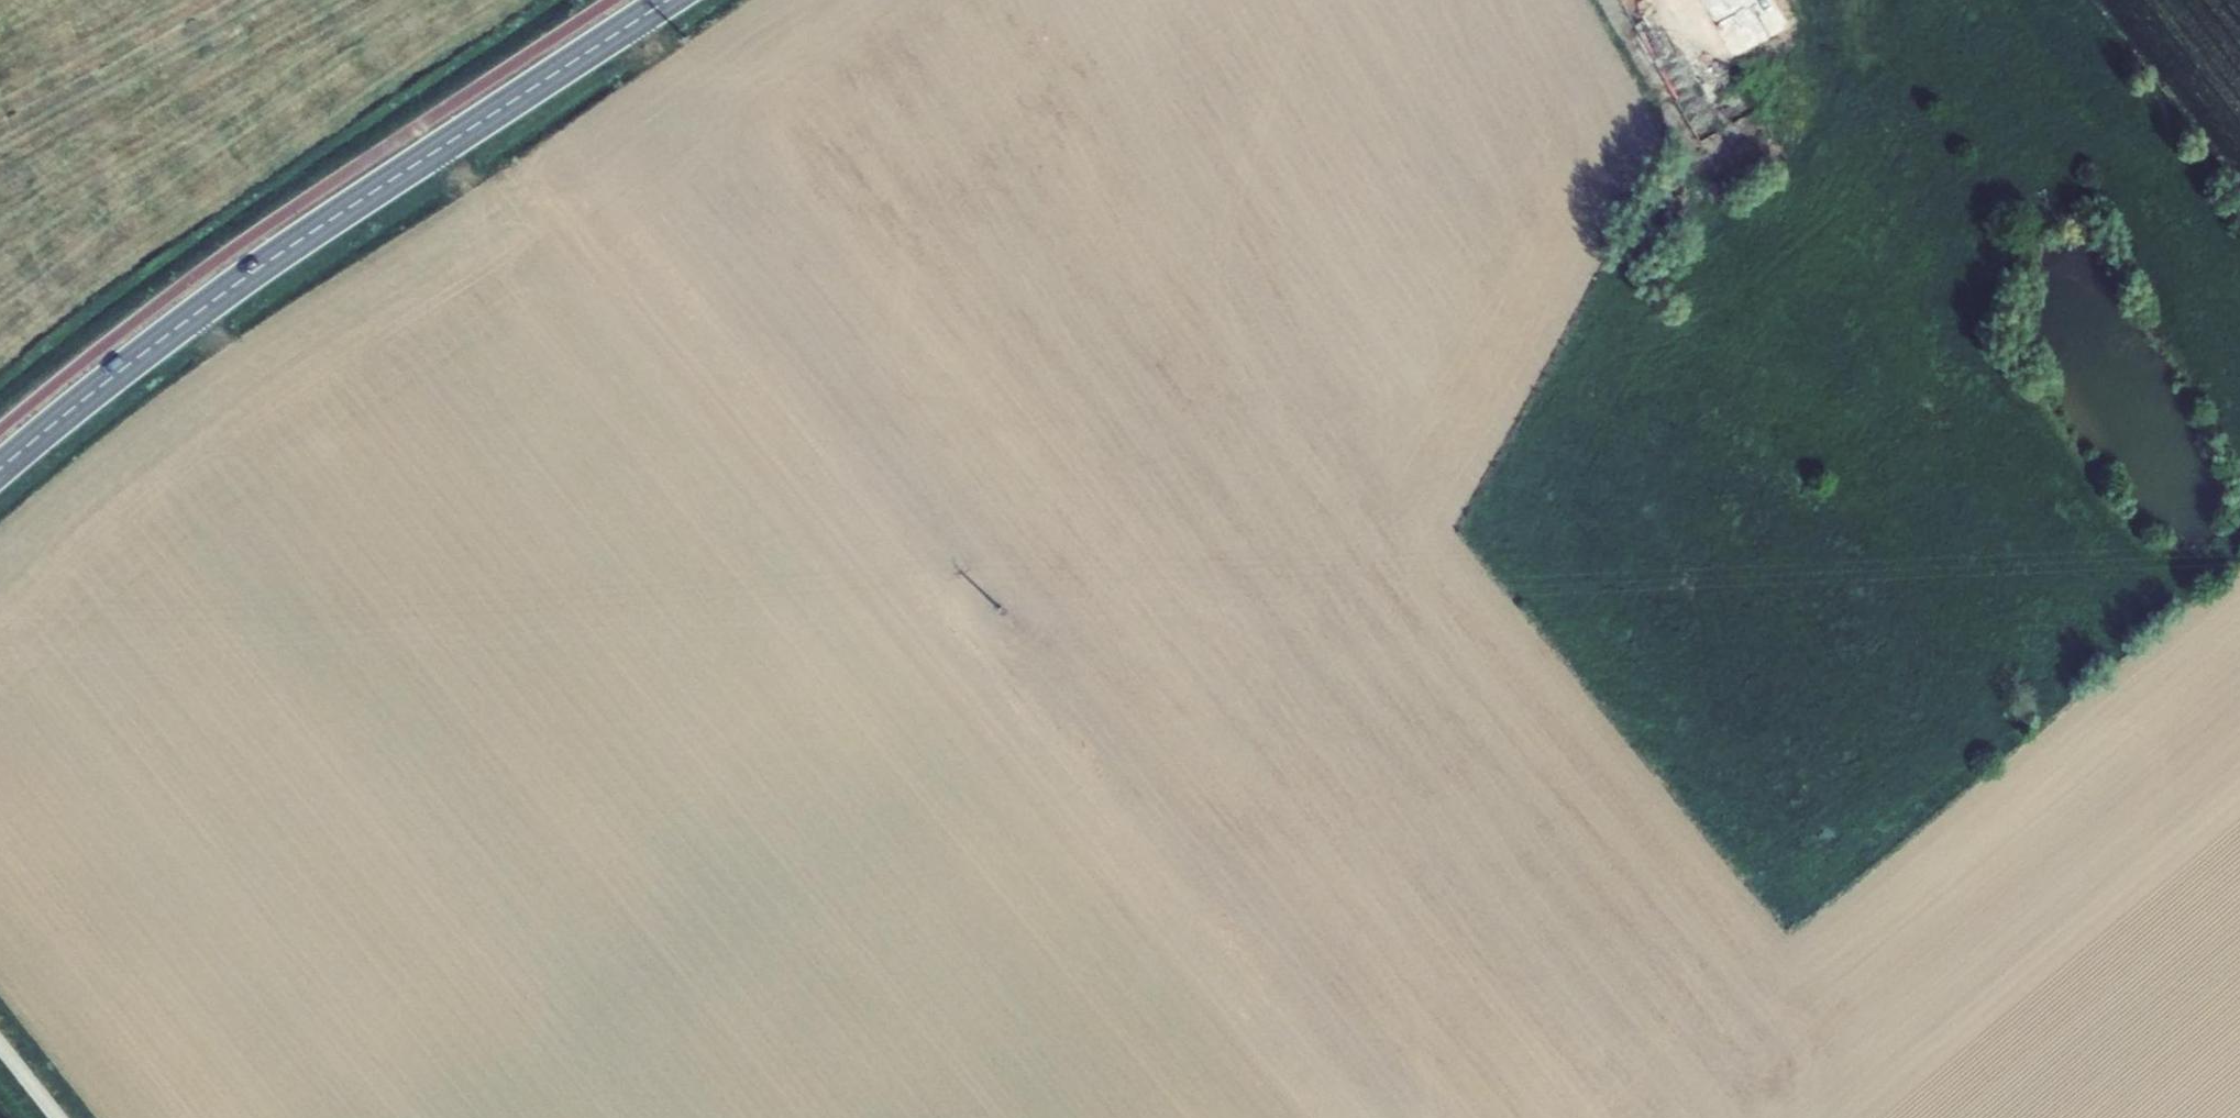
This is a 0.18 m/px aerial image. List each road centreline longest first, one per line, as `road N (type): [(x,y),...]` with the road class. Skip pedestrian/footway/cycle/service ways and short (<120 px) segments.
road 1 (secondary): [(0,469),(246,277),(668,0)]

